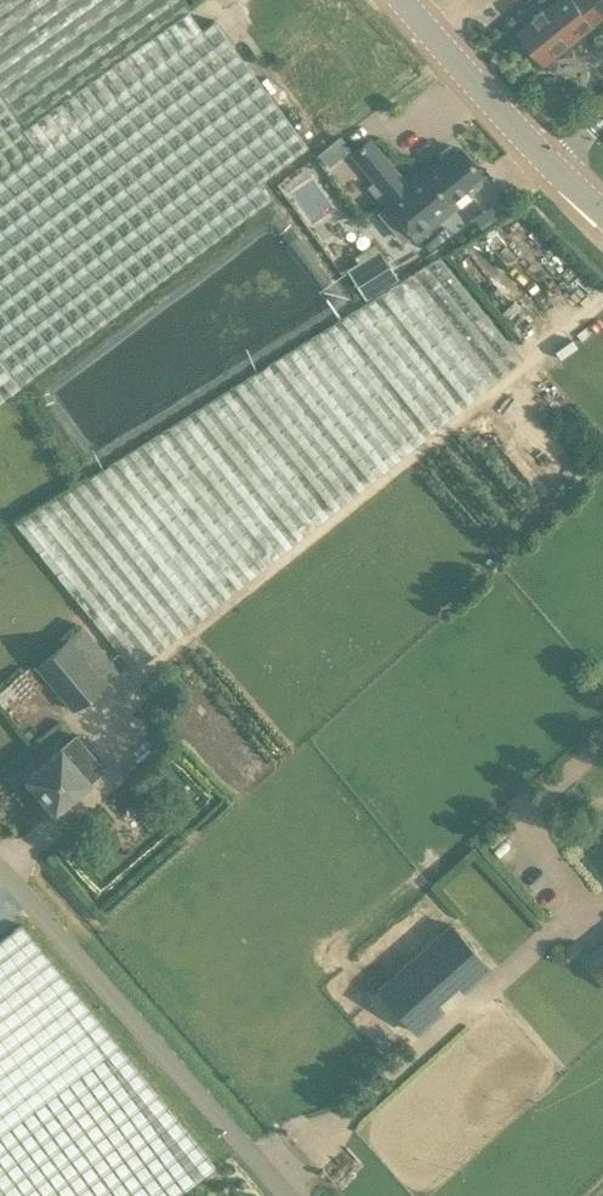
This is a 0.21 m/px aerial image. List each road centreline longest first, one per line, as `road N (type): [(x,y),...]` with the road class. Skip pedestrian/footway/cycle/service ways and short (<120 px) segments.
road 1 (unclassified): [(284,1195),(0,868)]
road 2 (secondary): [(555,167),(402,0)]

